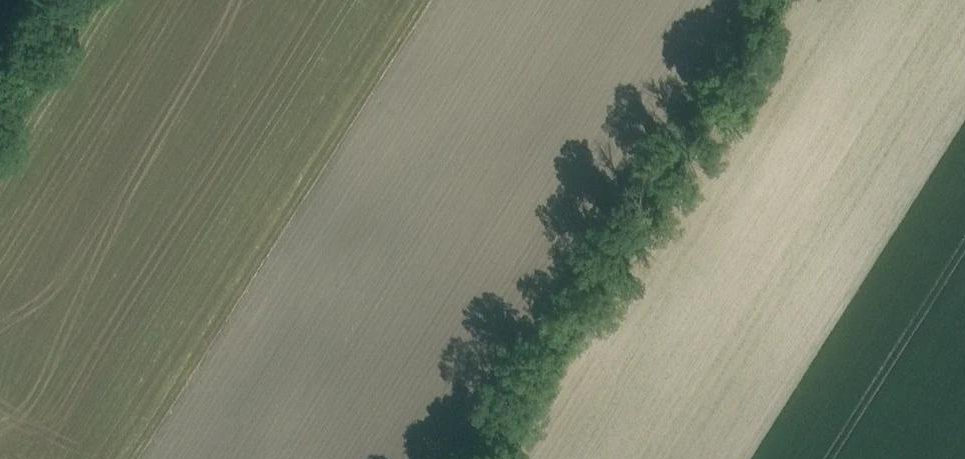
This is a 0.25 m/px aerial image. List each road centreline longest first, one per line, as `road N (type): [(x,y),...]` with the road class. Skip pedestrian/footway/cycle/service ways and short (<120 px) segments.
road 1 (track): [(479,458),(773,0)]

